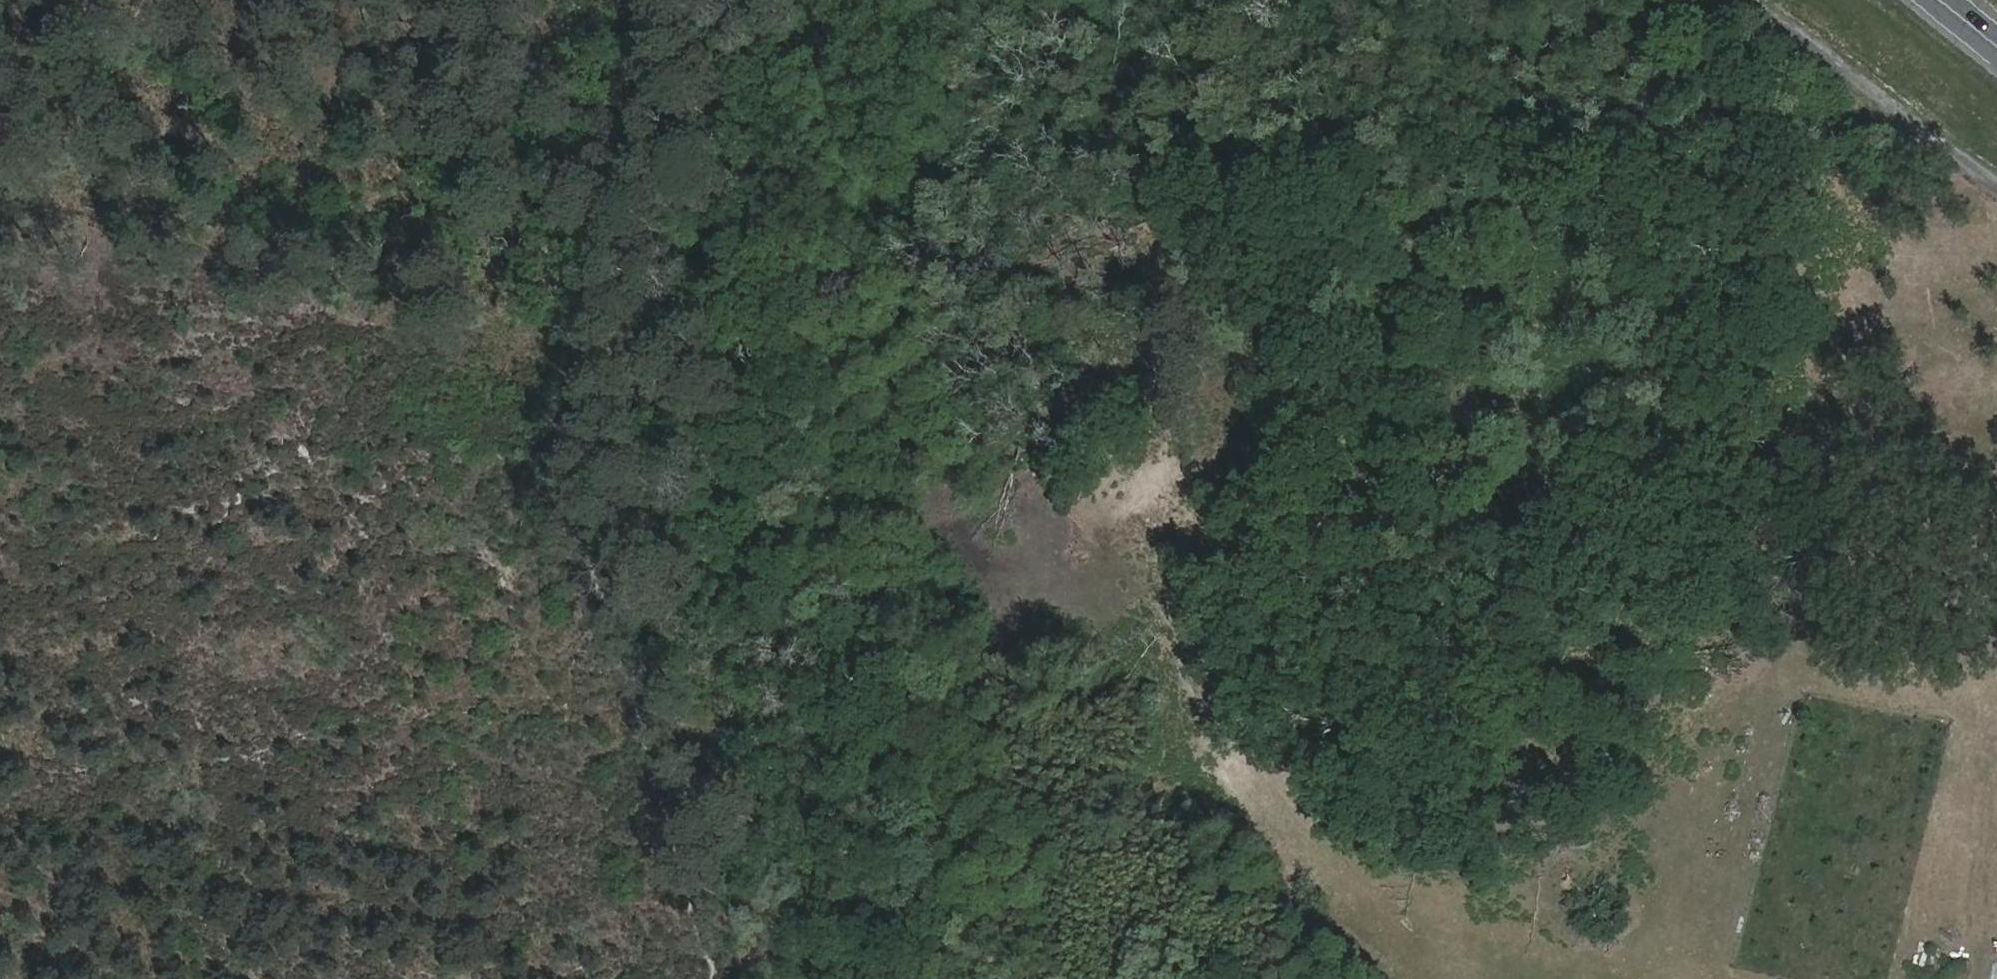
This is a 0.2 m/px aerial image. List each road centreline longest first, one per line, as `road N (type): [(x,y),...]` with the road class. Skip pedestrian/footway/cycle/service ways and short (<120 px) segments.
road 1 (track): [(1908,164),(1746,0)]

